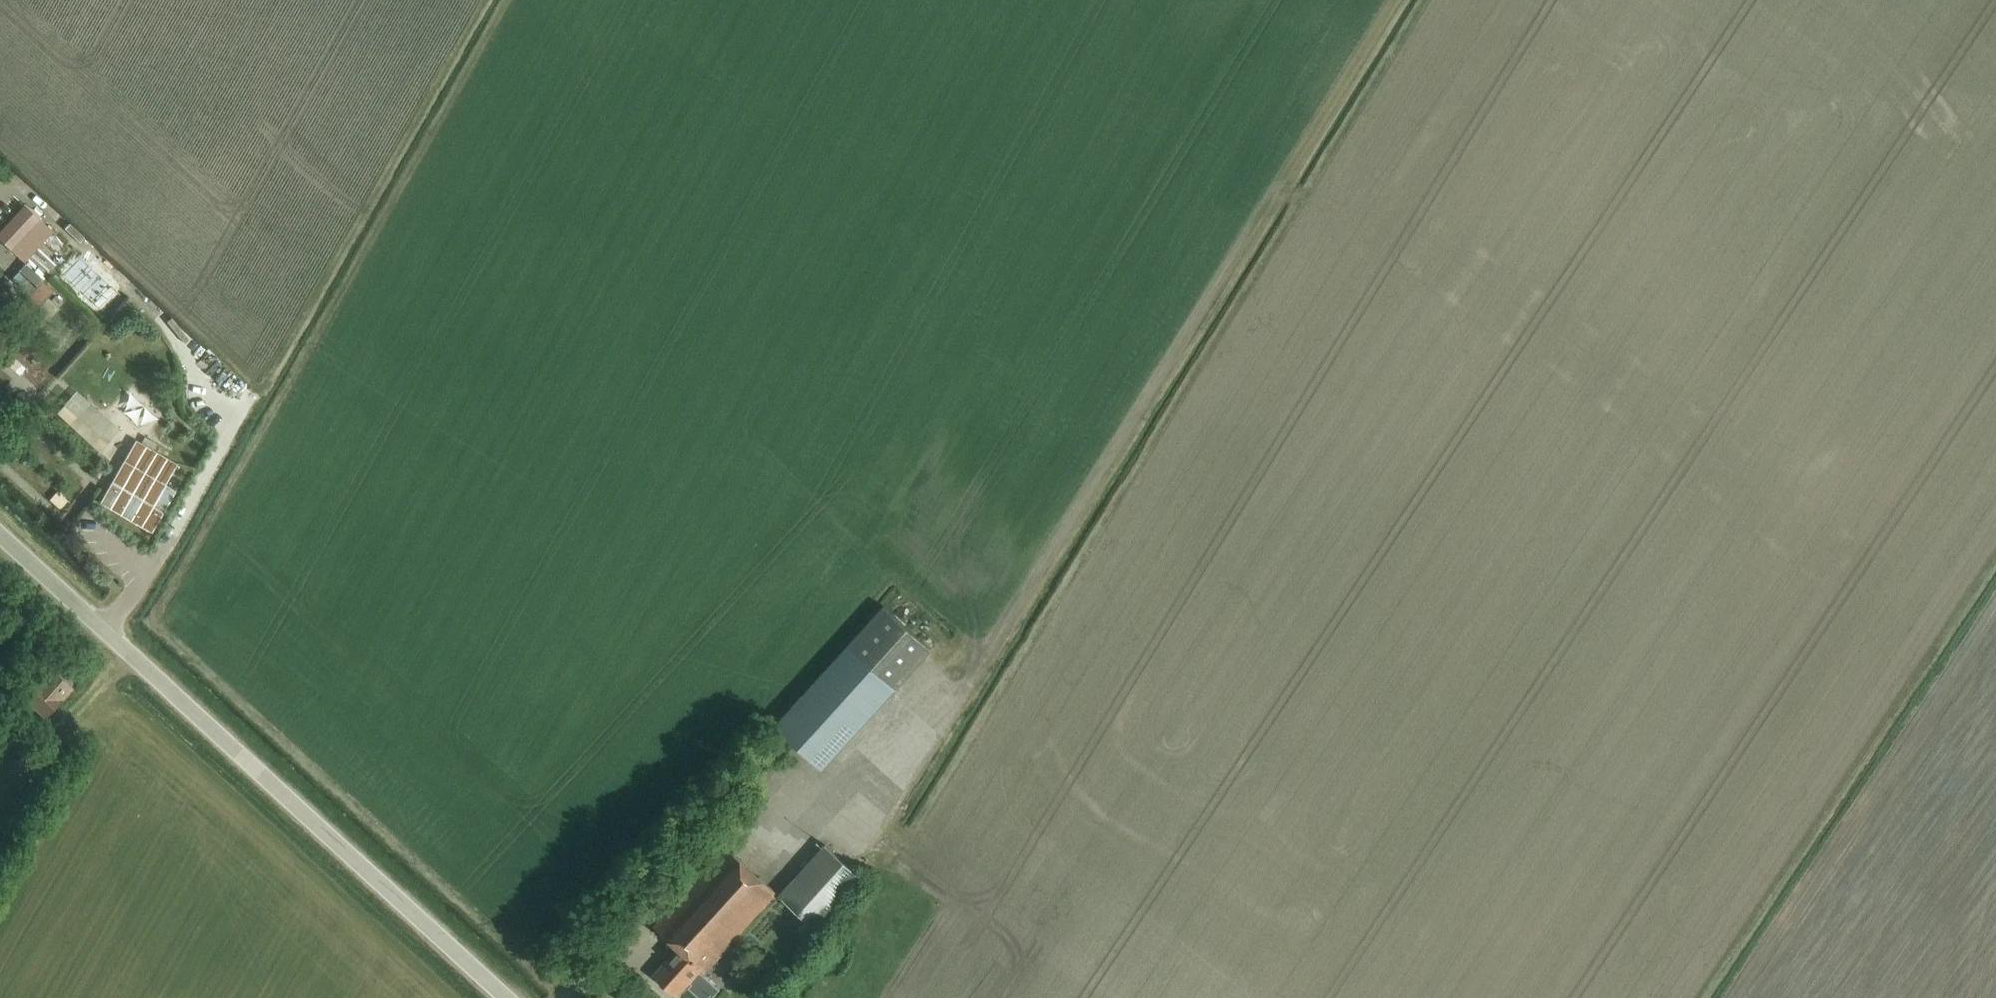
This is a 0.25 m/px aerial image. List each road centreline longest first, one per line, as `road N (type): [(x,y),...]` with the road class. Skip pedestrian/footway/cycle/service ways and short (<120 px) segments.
road 1 (unclassified): [(507,997),(0,535)]

